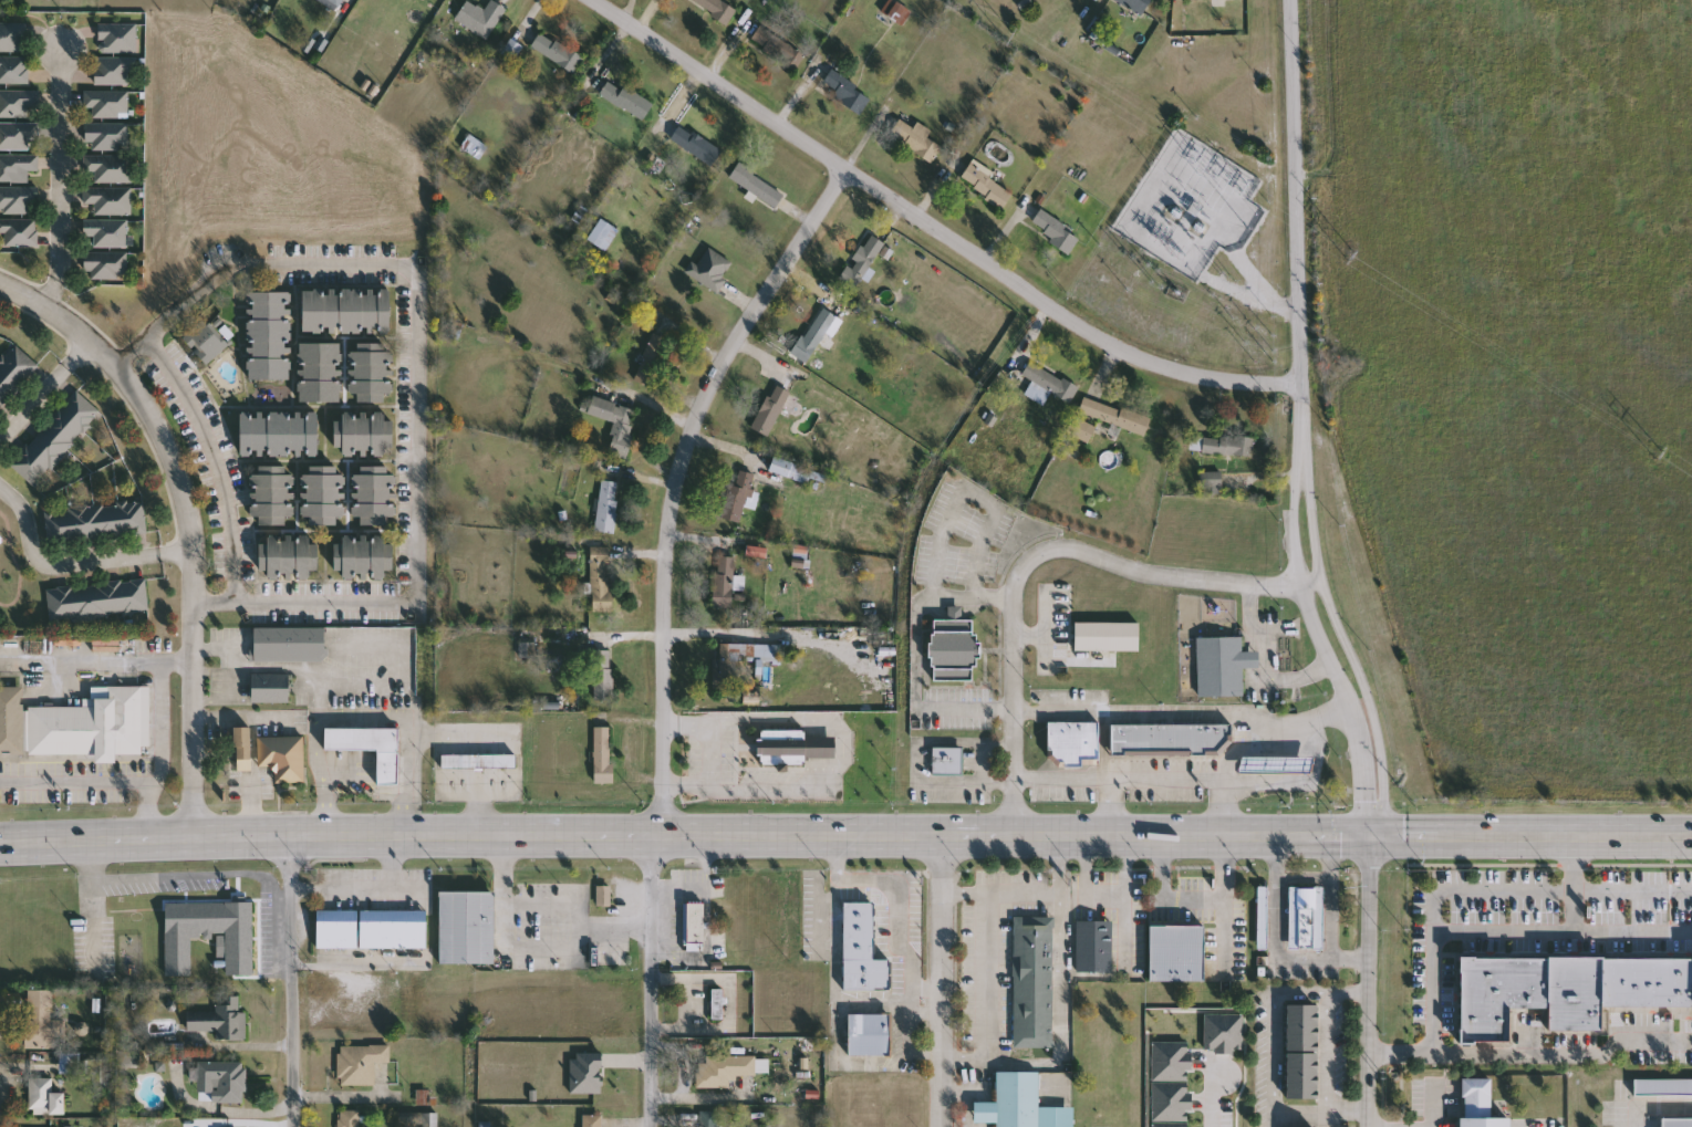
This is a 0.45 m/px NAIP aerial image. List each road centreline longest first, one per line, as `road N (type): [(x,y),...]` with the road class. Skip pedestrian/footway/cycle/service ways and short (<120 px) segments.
road 1 (secondary): [(0,844),(390,835),(1691,840)]
road 2 (residential): [(1299,383),(1200,377),(1114,347),(592,0)]
road 3 (residential): [(662,835),(663,576),(676,478),(724,356),(844,169)]
road 4 (residential): [(193,839),(194,575),(177,477),(146,407),(104,354),(41,305),(0,286)]
road 5 (residential): [(1017,835),(1016,599),(1018,581),(1038,560),(1068,552),(1117,568),(1248,585),(1319,576)]
road 6 (residential): [(1288,0),(1302,470)]
road 7 (residential): [(1302,470),(1294,498),(1298,581),(1354,717),(1363,803),(1373,816)]
road 8 (residential): [(1373,816),(1384,796),(1379,744),(1319,576),(1302,470)]
road 9 (residential): [(662,835),(652,865),(651,1126)]
road 10 (residential): [(942,835),(942,1126)]
road 11 (residential): [(291,837),(293,1126)]
road 12 (residential): [(1373,838),(1369,1126)]
road 13 (residential): [(41,305),(60,273),(61,51)]
road 14 (residential): [(45,566),(191,551)]
road 15 (residential): [(0,442),(90,341)]

